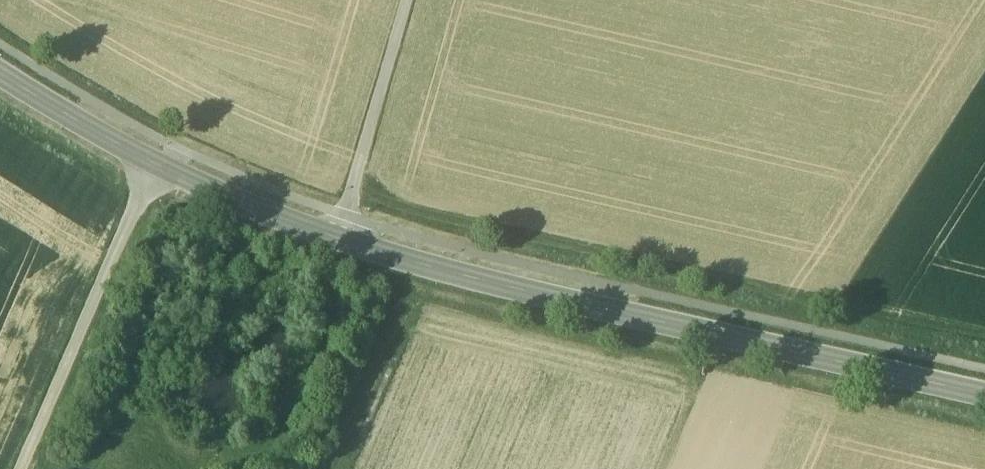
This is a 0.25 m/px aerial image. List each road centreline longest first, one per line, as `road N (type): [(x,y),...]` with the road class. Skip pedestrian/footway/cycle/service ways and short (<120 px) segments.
road 1 (tertiary): [(0,71),(169,171),(298,225),(529,293),(984,395)]
road 2 (track): [(20,468),(129,215),(185,151)]
road 3 (track): [(409,0),(347,219)]
road 4 (track): [(377,356),(329,468)]

